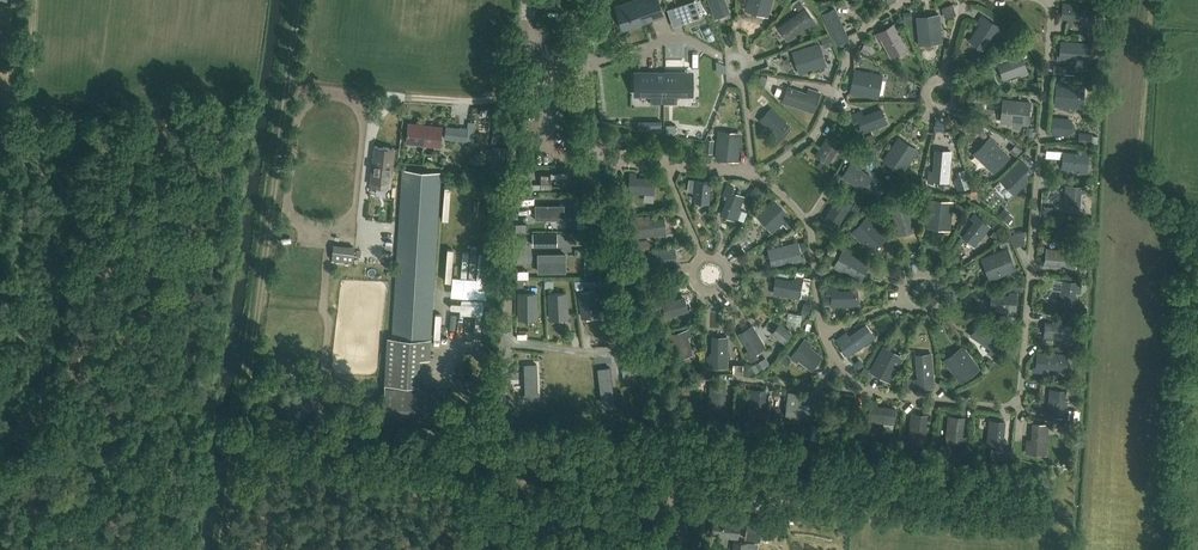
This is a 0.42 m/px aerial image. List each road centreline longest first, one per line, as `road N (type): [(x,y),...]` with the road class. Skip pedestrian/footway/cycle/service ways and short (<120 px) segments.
road 1 (unclassified): [(682,549),(651,371),(591,132),(584,0)]
road 2 (track): [(294,0),(220,549)]
road 3 (track): [(37,0),(20,220),(0,314)]
road 4 (track): [(0,395),(24,549)]
road 5 (track): [(582,50),(688,38),(706,58),(722,61)]

